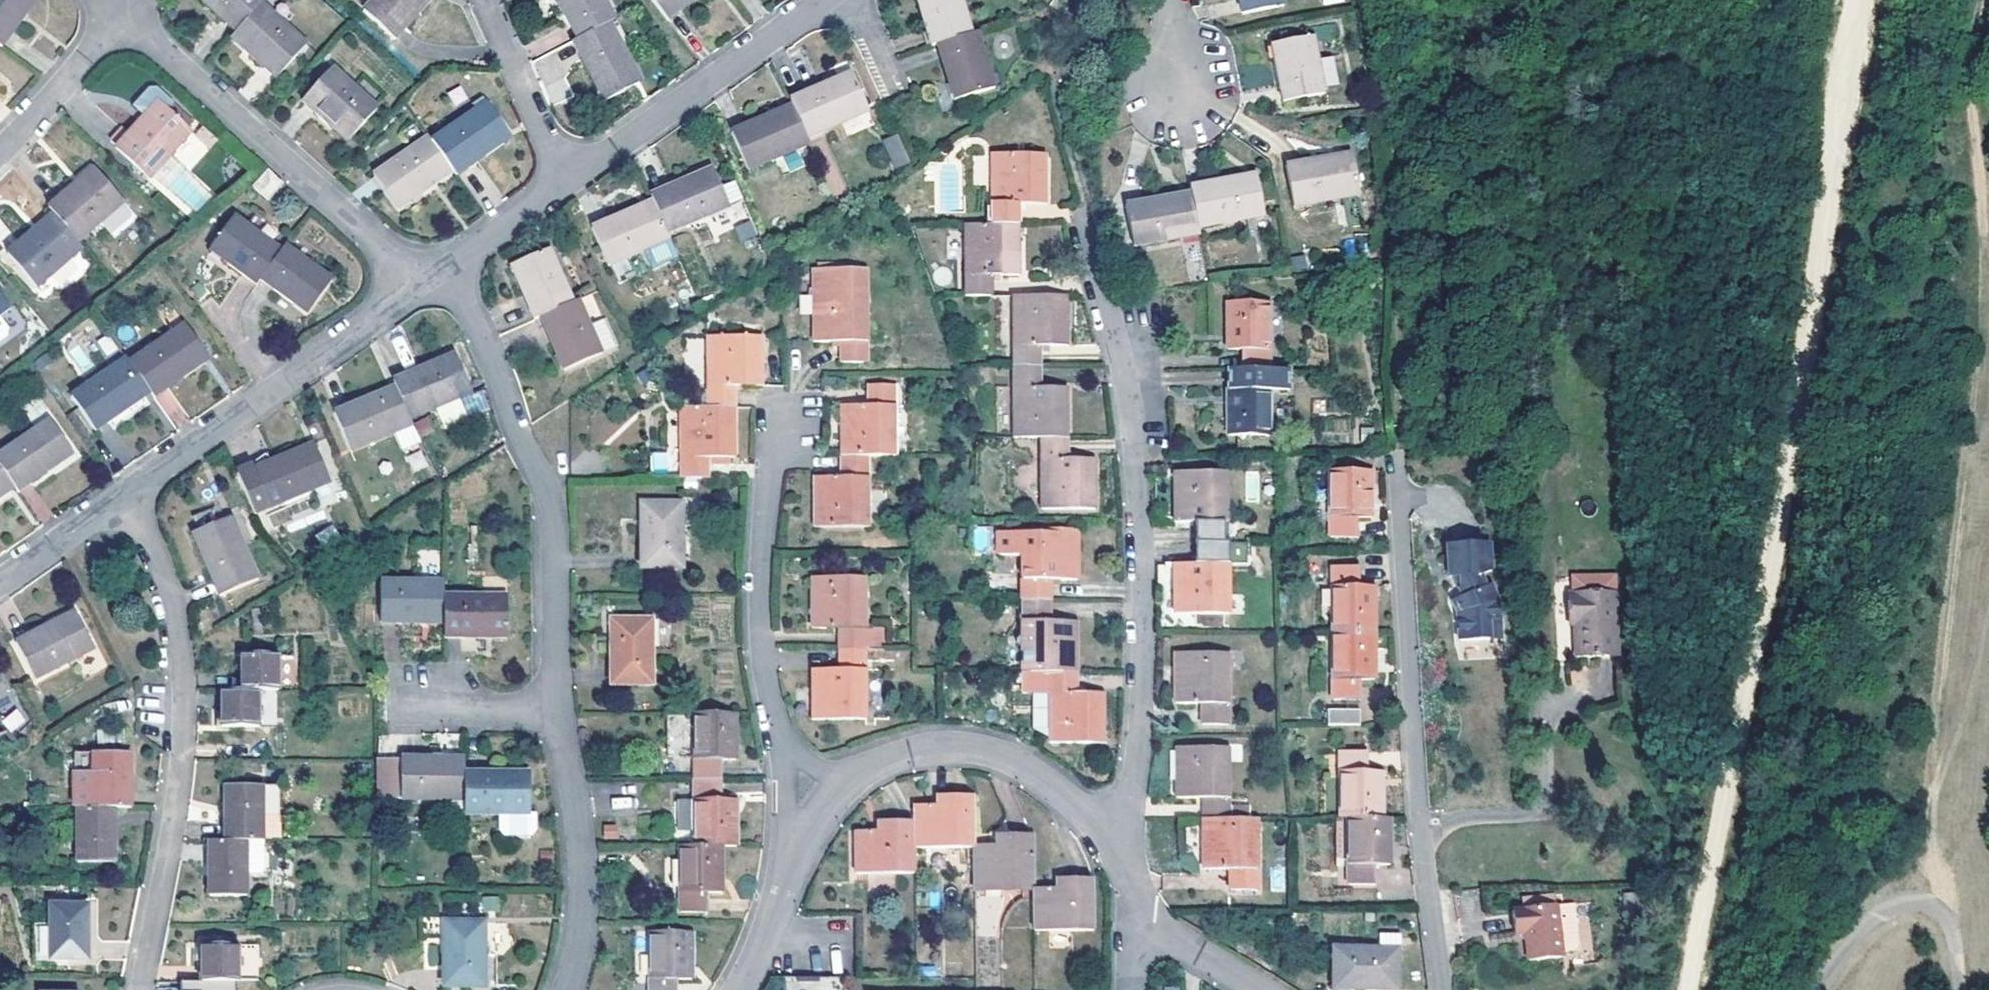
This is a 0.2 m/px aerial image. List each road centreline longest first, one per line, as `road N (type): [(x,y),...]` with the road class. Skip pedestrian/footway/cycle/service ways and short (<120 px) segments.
road 1 (track): [(1863,0),(1774,543),(1687,989)]
road 2 (track): [(1940,918),(1959,521),(1985,231),(1969,63),(1976,0)]
road 3 (residential): [(1106,842),(1132,797),(1141,624),(1134,425),(1110,313)]
road 4 (residential): [(1438,989),(1419,813),(1402,459)]
road 5 (residential): [(126,498),(168,582),(184,687),(179,805),(139,989)]
road 6 (residential): [(557,709),(542,478),(516,433),(486,345),(424,282)]
road 7 (residential): [(825,812),(767,710),(759,659),(756,577),(773,403)]
road 8 (residential): [(424,282),(119,18)]
road 9 (residential): [(424,282),(126,498)]
road 10 (residential): [(1106,842),(1052,785),(1015,763),(976,754),(904,760),(875,771),(825,812)]
road 11 (residential): [(829,0),(567,190)]
road 12 (residential): [(559,989),(577,933),(580,883),(557,709)]
road 13 (residential): [(567,190),(478,0)]
road 14 (residential): [(825,812),(743,989)]
road 15 (residential): [(119,18),(0,152)]
road 16 (residential): [(567,190),(424,282)]
road 17 (residential): [(126,498),(0,585)]
road 18 (residential): [(1248,989),(1135,915)]

